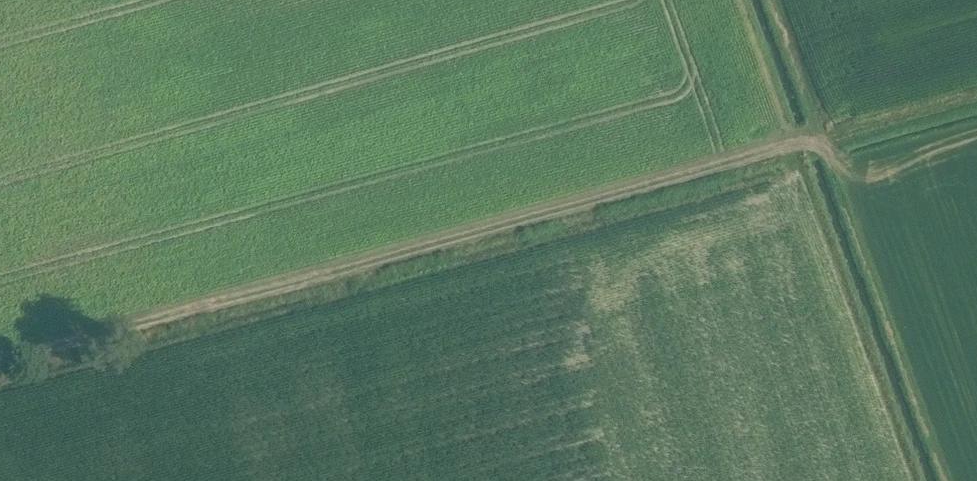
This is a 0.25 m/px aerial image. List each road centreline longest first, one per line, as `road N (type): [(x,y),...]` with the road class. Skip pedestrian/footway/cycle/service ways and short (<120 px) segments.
road 1 (track): [(976,99),(0,363)]
road 2 (track): [(775,0),(951,480)]

